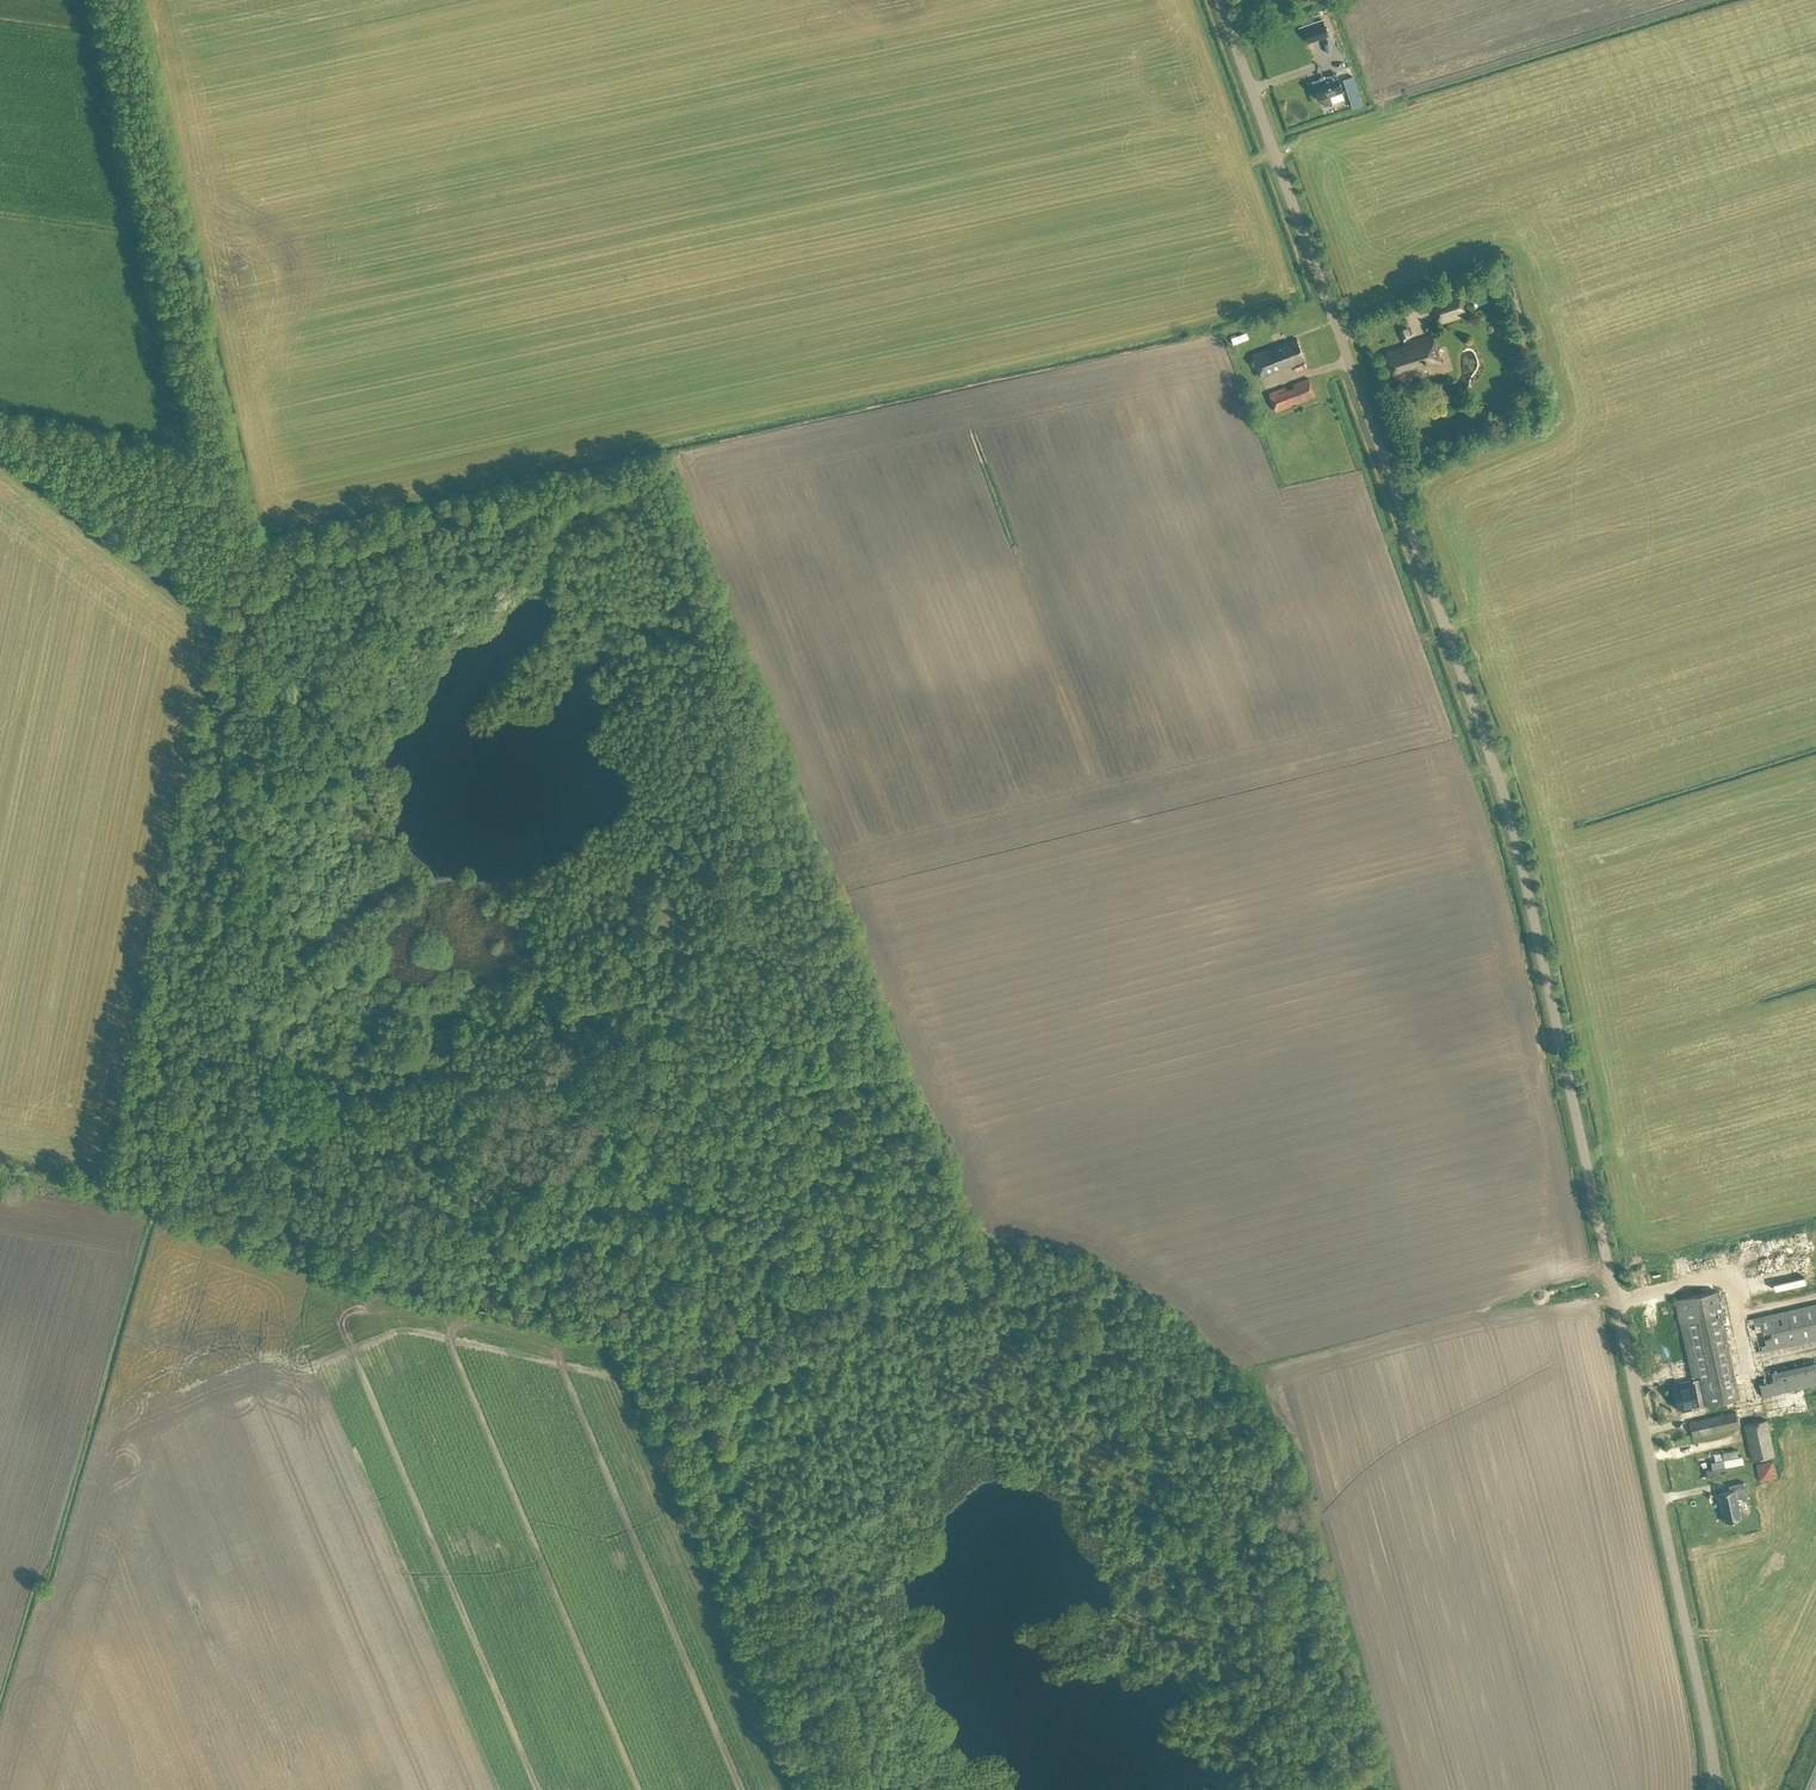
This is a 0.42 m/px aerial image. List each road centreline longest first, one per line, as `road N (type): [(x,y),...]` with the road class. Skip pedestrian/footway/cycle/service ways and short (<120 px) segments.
road 1 (unclassified): [(1714,1789),(1517,843),(1220,0)]
road 2 (track): [(0,1175),(167,1210)]

